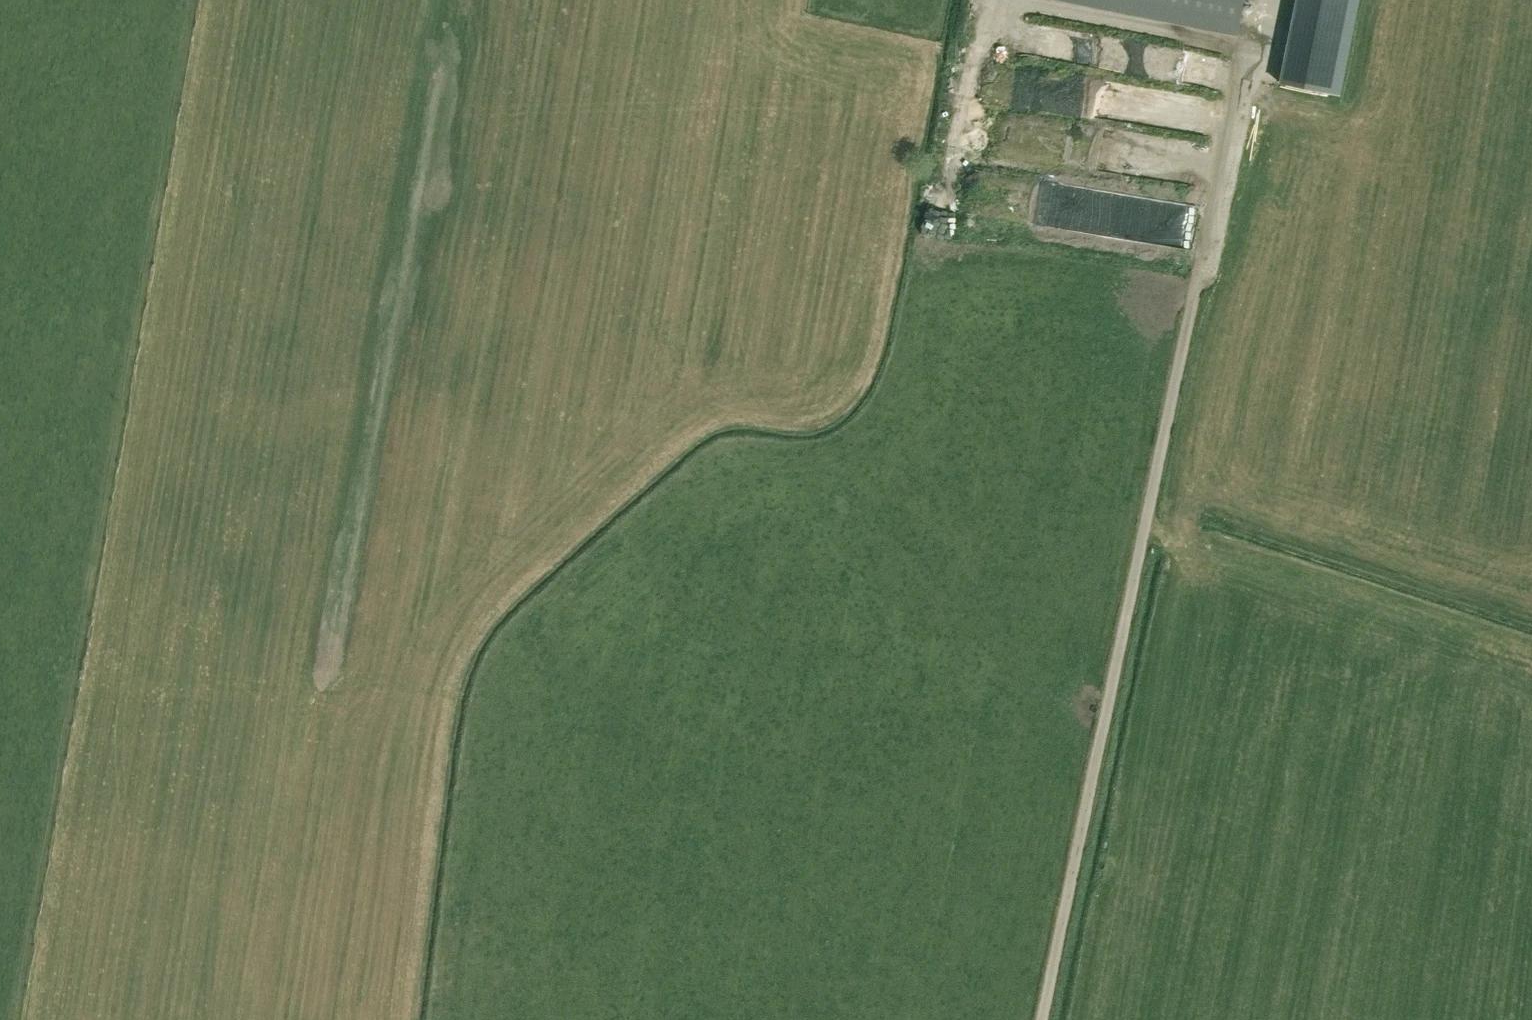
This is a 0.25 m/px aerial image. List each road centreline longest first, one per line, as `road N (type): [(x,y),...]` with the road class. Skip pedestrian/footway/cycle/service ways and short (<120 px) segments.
road 1 (track): [(1258,0),(1042,1019)]
road 2 (track): [(12,1019),(187,0)]

